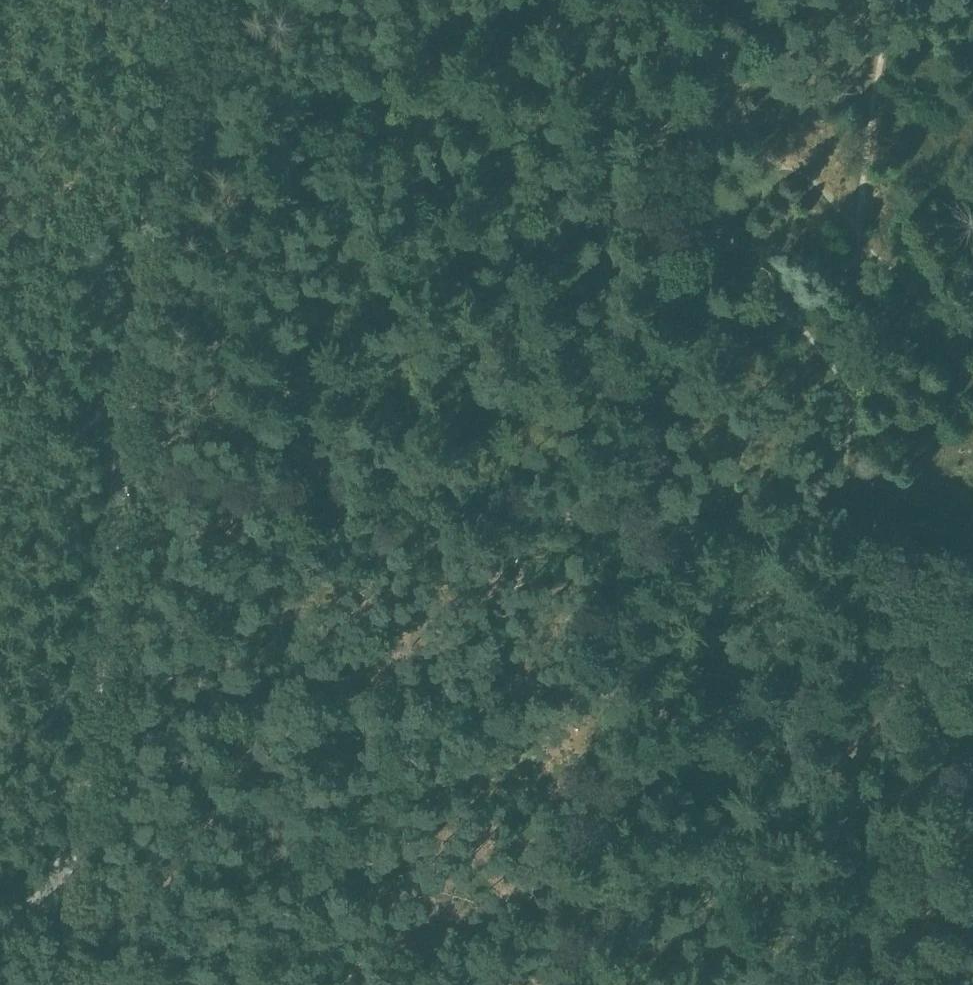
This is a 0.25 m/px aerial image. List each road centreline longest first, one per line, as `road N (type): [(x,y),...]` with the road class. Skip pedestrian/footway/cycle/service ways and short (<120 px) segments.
road 1 (unclassified): [(0,925),(51,893),(82,813),(175,0)]
road 2 (track): [(628,428),(578,984)]
road 3 (track): [(669,0),(628,428)]

